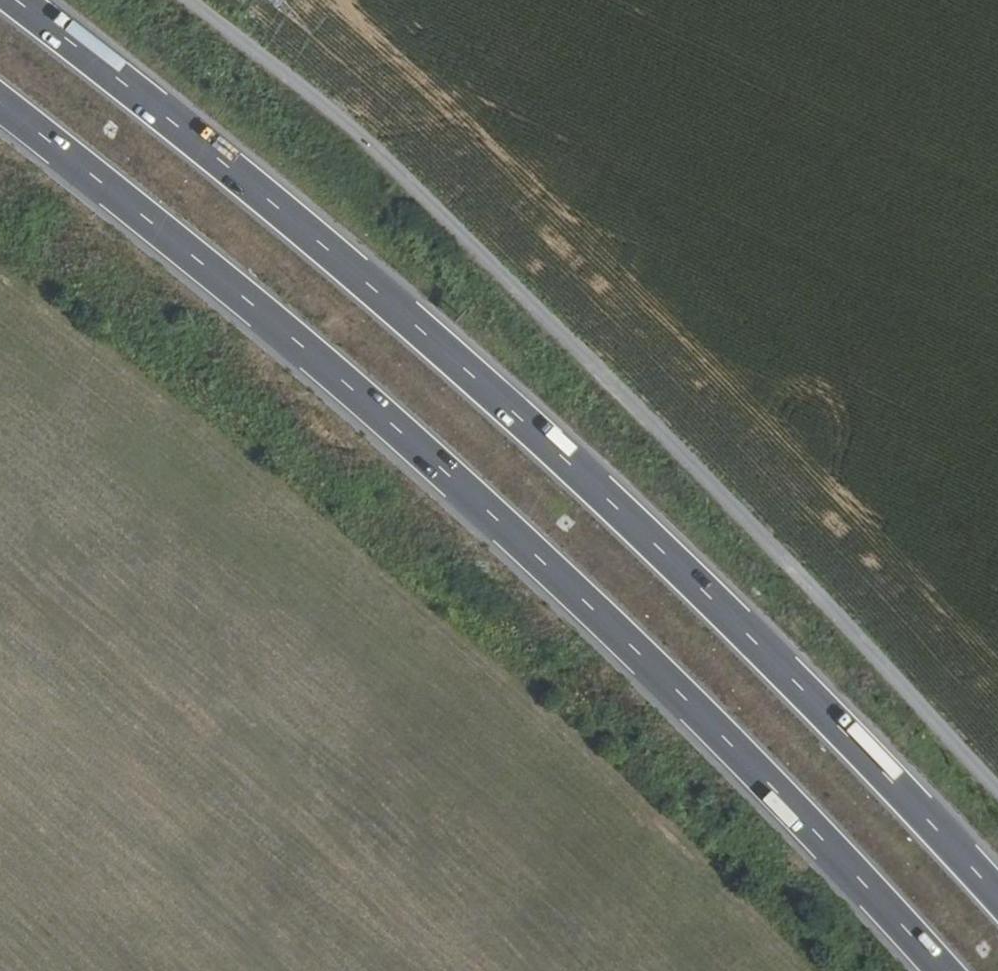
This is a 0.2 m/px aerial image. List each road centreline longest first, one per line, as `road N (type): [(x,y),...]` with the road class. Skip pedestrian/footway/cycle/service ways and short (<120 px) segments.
road 1 (motorway): [(997,897),(818,705),(476,377),(129,81),(17,0)]
road 2 (motorway): [(0,108),(544,563),(776,789),(939,970)]
road 3 (track): [(183,0),(361,134),(882,657),(997,790)]

